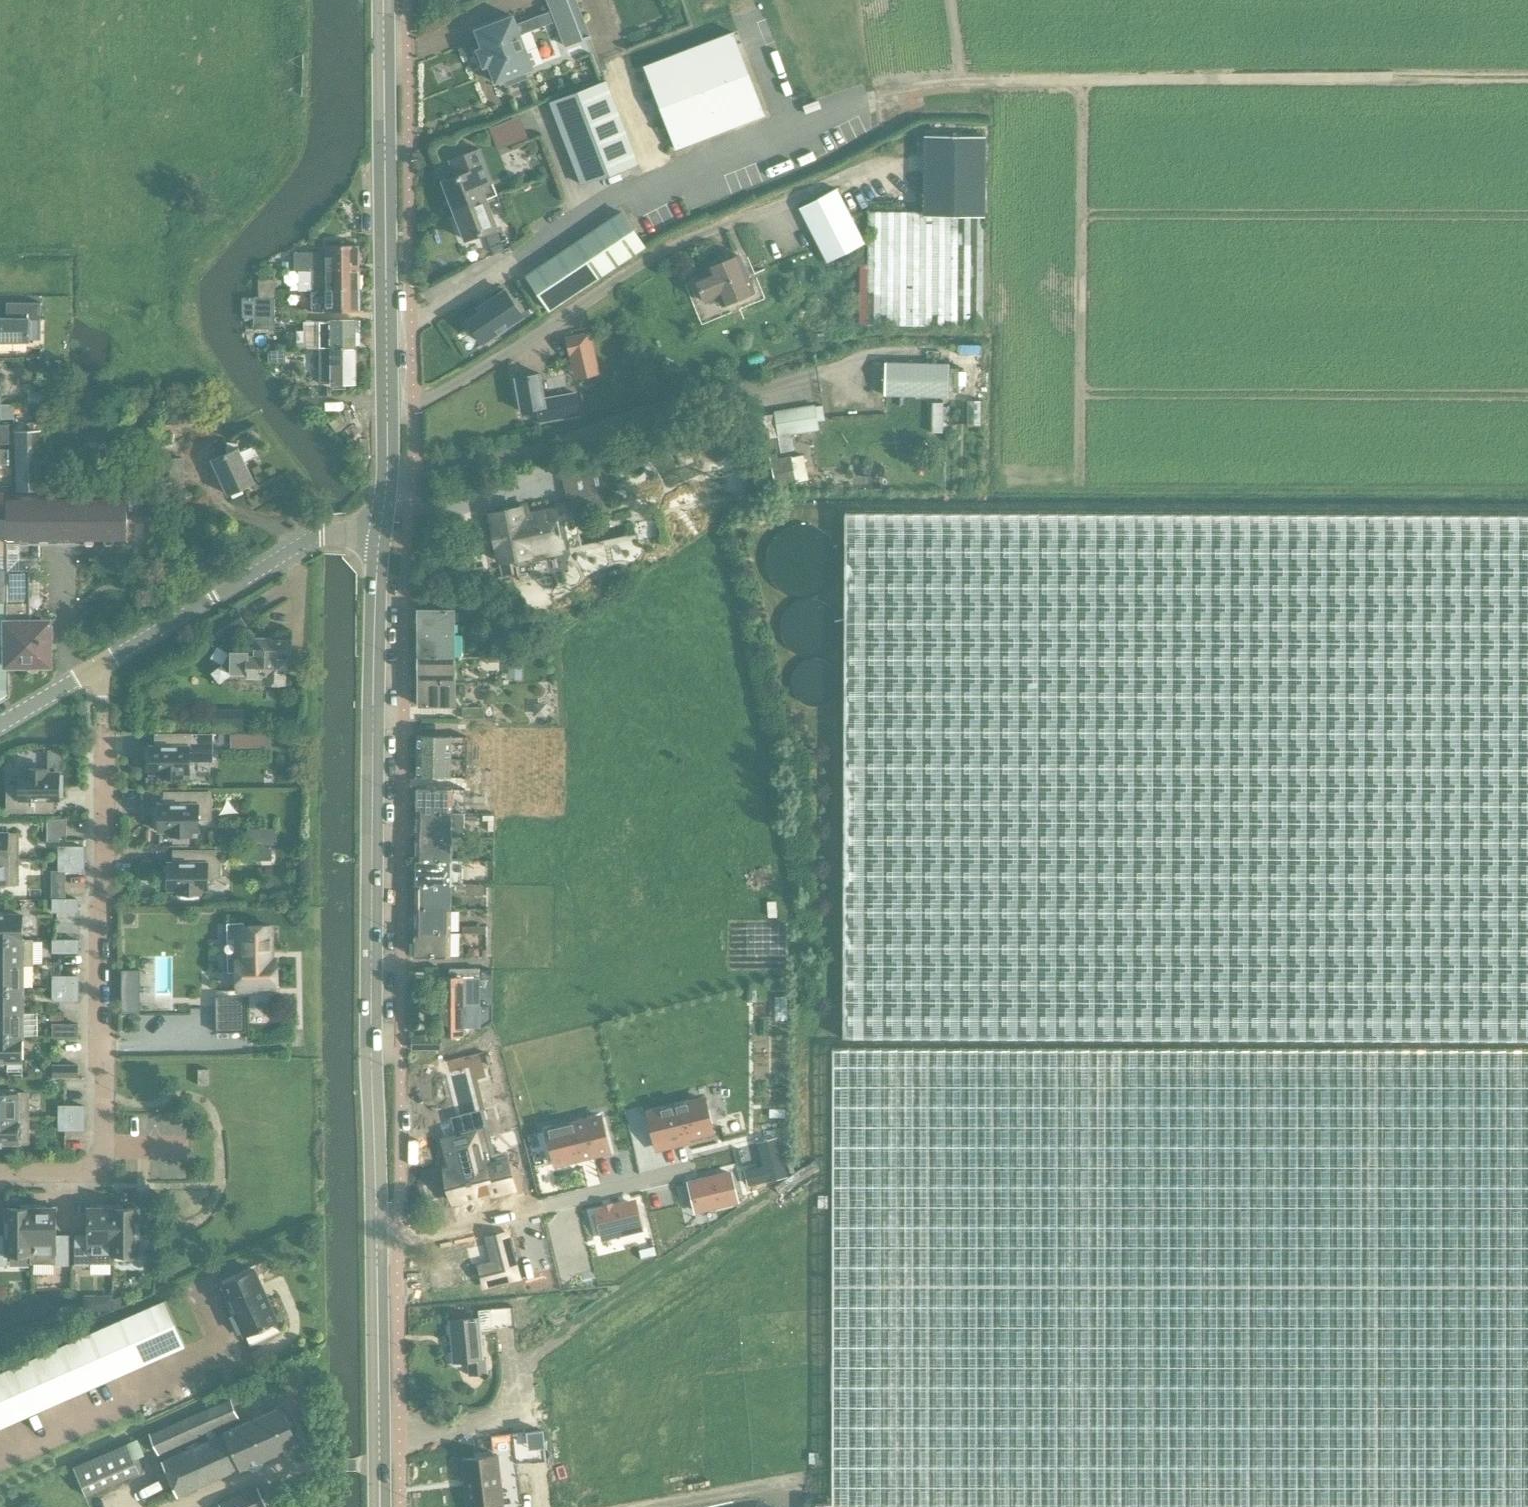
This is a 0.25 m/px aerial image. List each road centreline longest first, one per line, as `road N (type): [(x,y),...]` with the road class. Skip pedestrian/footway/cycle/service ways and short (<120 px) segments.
road 1 (tertiary): [(382,535),(370,991),(376,1238)]
road 2 (residential): [(0,1171),(103,1169),(102,685),(95,668)]
road 3 (tertiary): [(383,0),(382,535)]
road 4 (residential): [(694,1167),(426,1233),(376,1238)]
road 5 (unclassified): [(95,668),(308,540),(382,535)]
road 6 (tertiary): [(376,1238),(379,1506)]
road 7 (residential): [(0,246),(97,207),(113,154),(118,57)]

